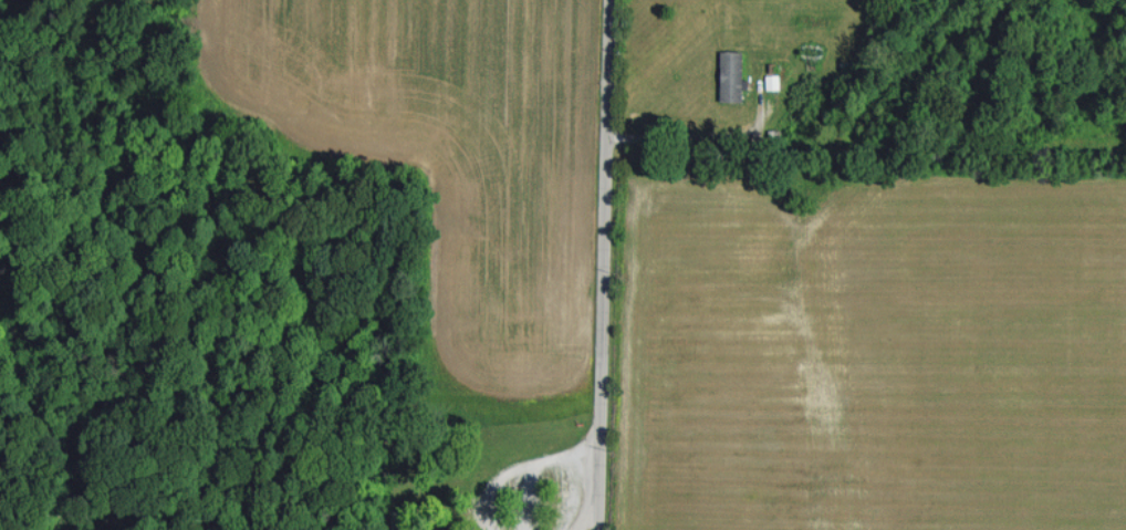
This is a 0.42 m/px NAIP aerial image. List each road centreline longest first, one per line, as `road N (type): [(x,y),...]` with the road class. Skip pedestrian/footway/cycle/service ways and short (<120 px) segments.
road 1 (tertiary): [(596,529),(609,0)]
road 2 (residential): [(491,529),(498,485),(597,427)]

